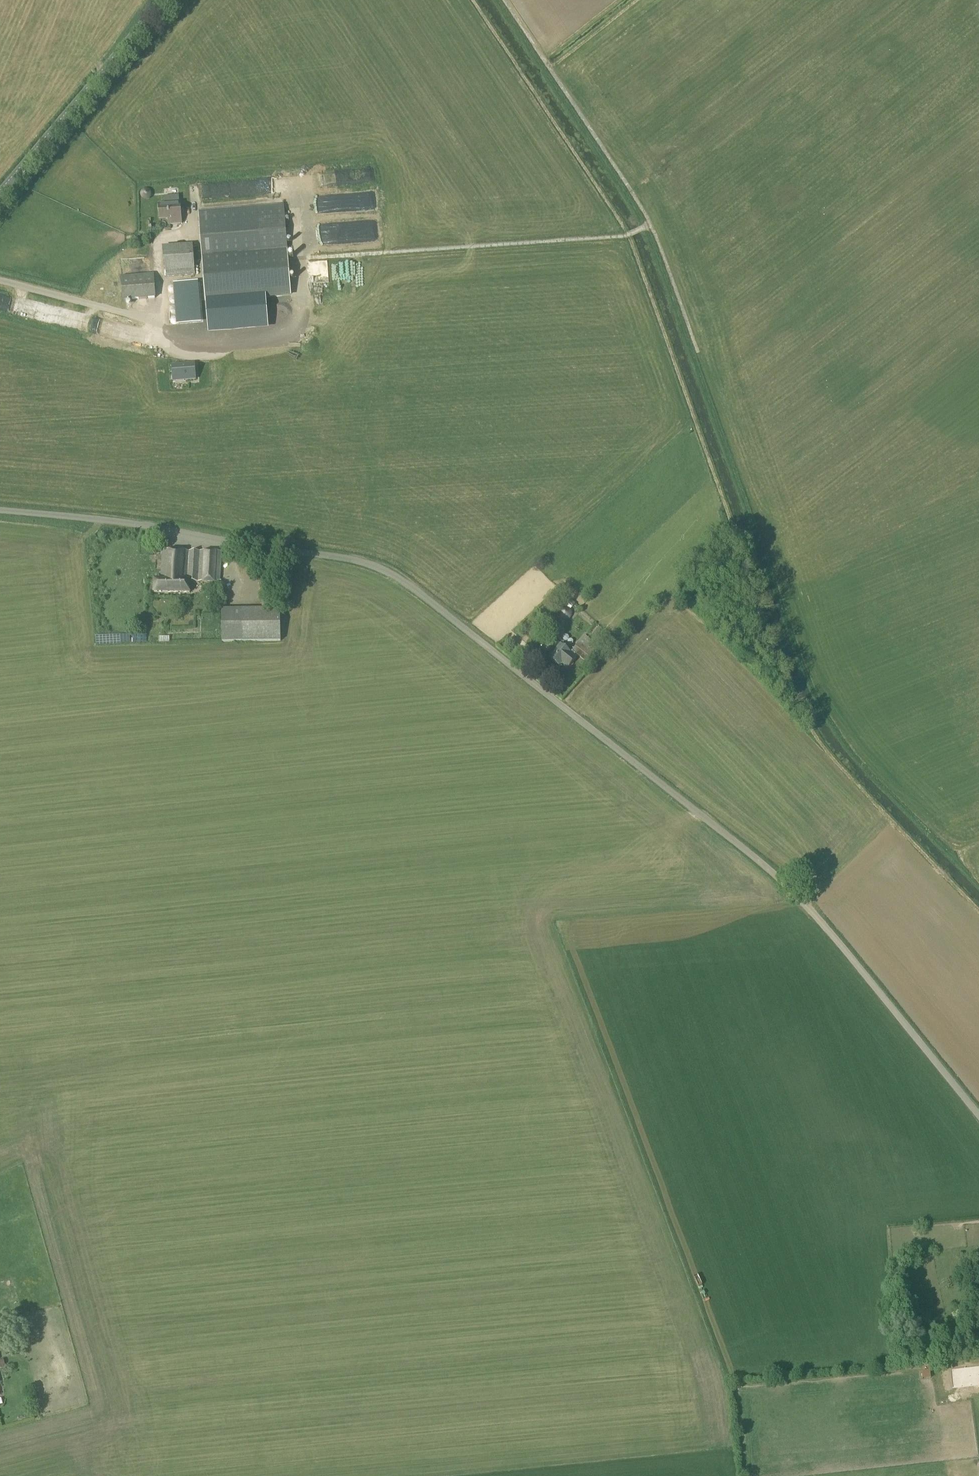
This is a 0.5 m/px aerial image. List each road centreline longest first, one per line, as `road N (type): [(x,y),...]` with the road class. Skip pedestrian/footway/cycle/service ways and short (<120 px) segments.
road 1 (unclassified): [(978,1115),(790,884),(412,586),(363,562),(137,525),(0,512)]
road 2 (track): [(307,258),(617,238),(646,228)]
road 3 (tertiary): [(0,199),(168,0)]

